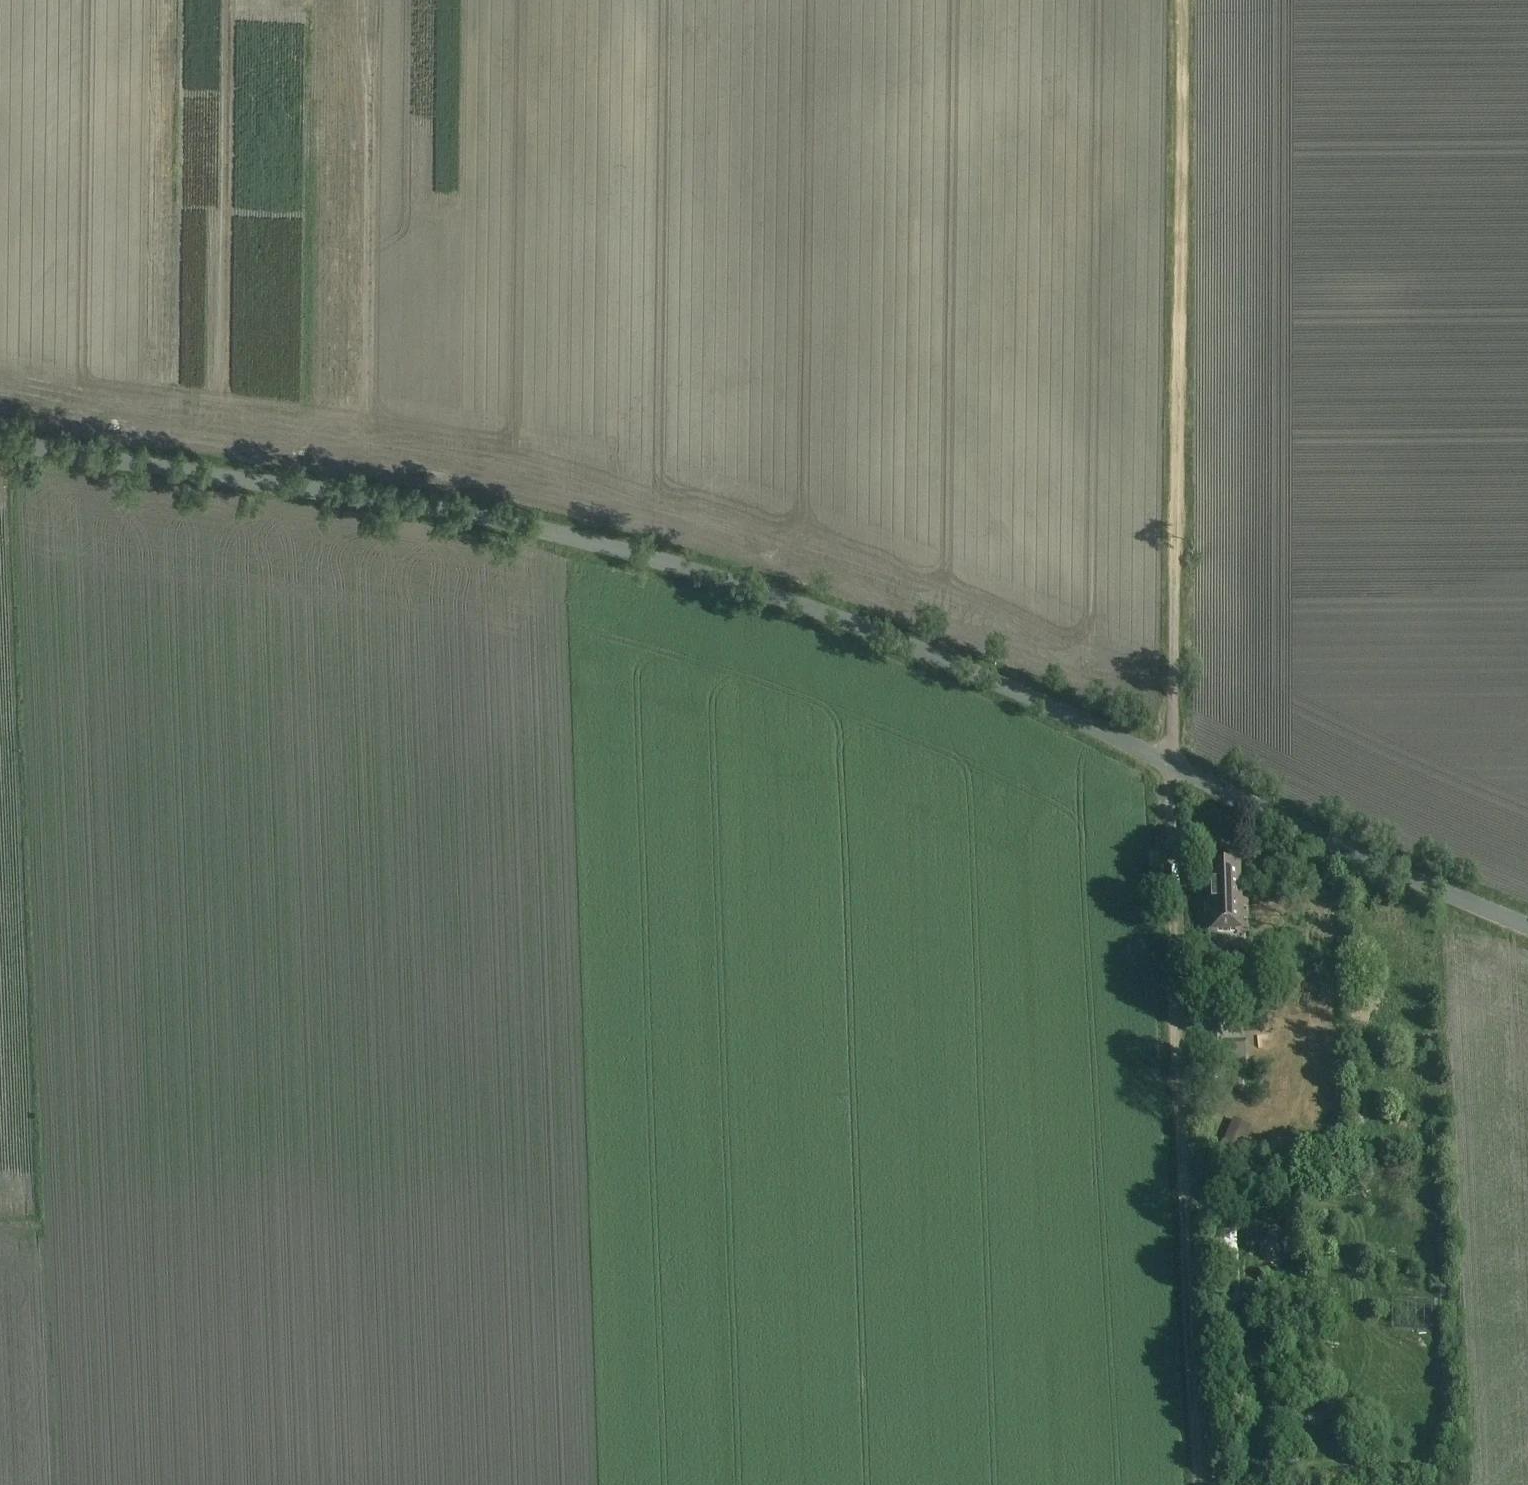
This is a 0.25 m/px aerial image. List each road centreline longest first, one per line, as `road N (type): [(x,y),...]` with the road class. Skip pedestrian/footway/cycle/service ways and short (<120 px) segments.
road 1 (unclassified): [(1527,927),(962,667),(794,602),(548,530),(0,440)]
road 2 (track): [(1184,0),(1175,663)]
road 3 (track): [(1201,1484),(1177,925)]

